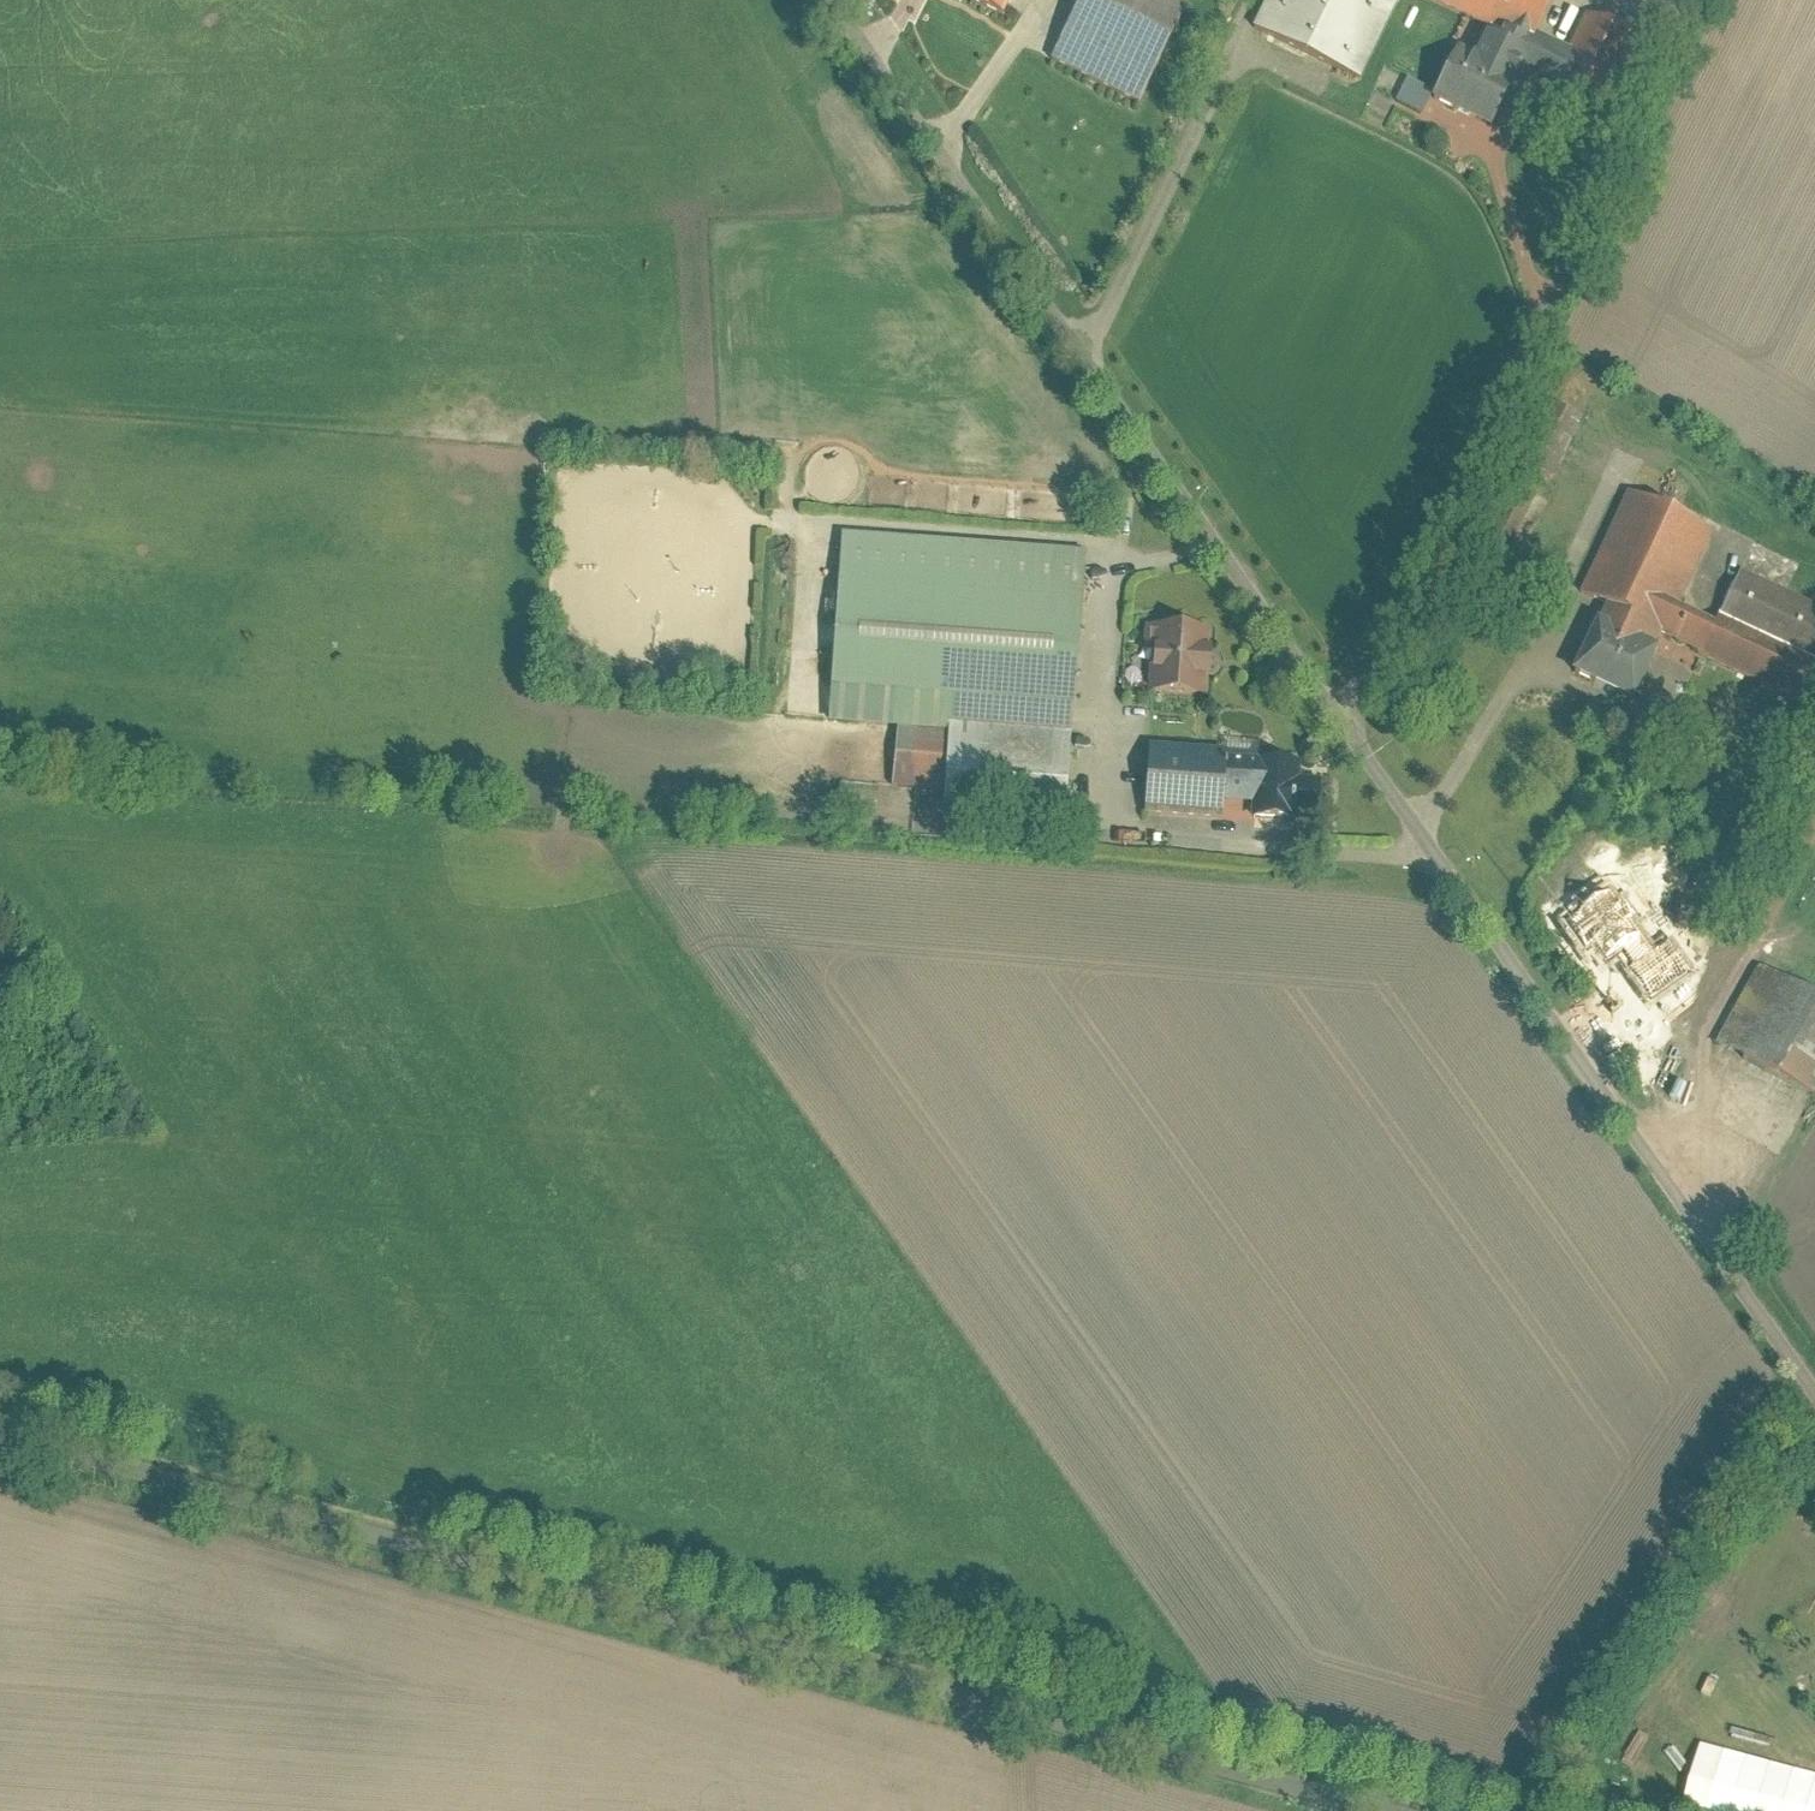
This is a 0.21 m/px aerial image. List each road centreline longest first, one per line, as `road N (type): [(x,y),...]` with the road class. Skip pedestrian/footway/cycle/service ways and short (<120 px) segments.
road 1 (unclassified): [(1814,1404),(1401,831),(831,0)]
road 2 (unclassified): [(0,1435),(1390,1810)]

